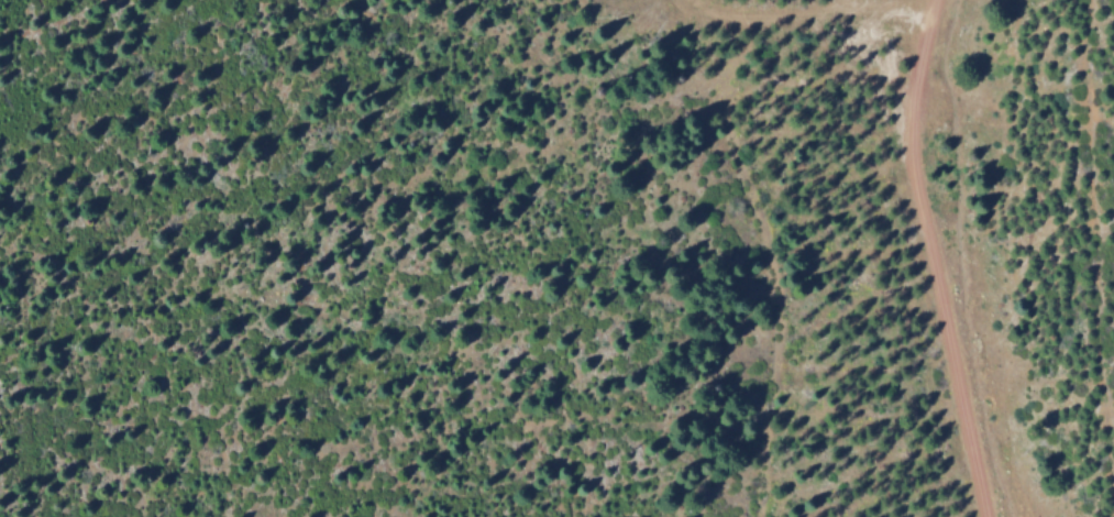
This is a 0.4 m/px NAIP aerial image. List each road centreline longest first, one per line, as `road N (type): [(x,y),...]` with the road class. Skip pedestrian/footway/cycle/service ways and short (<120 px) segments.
road 1 (track): [(748,516),(779,333),(723,123),(726,61),(834,0)]
road 2 (track): [(932,0),(915,133),(939,265),(1014,516)]

